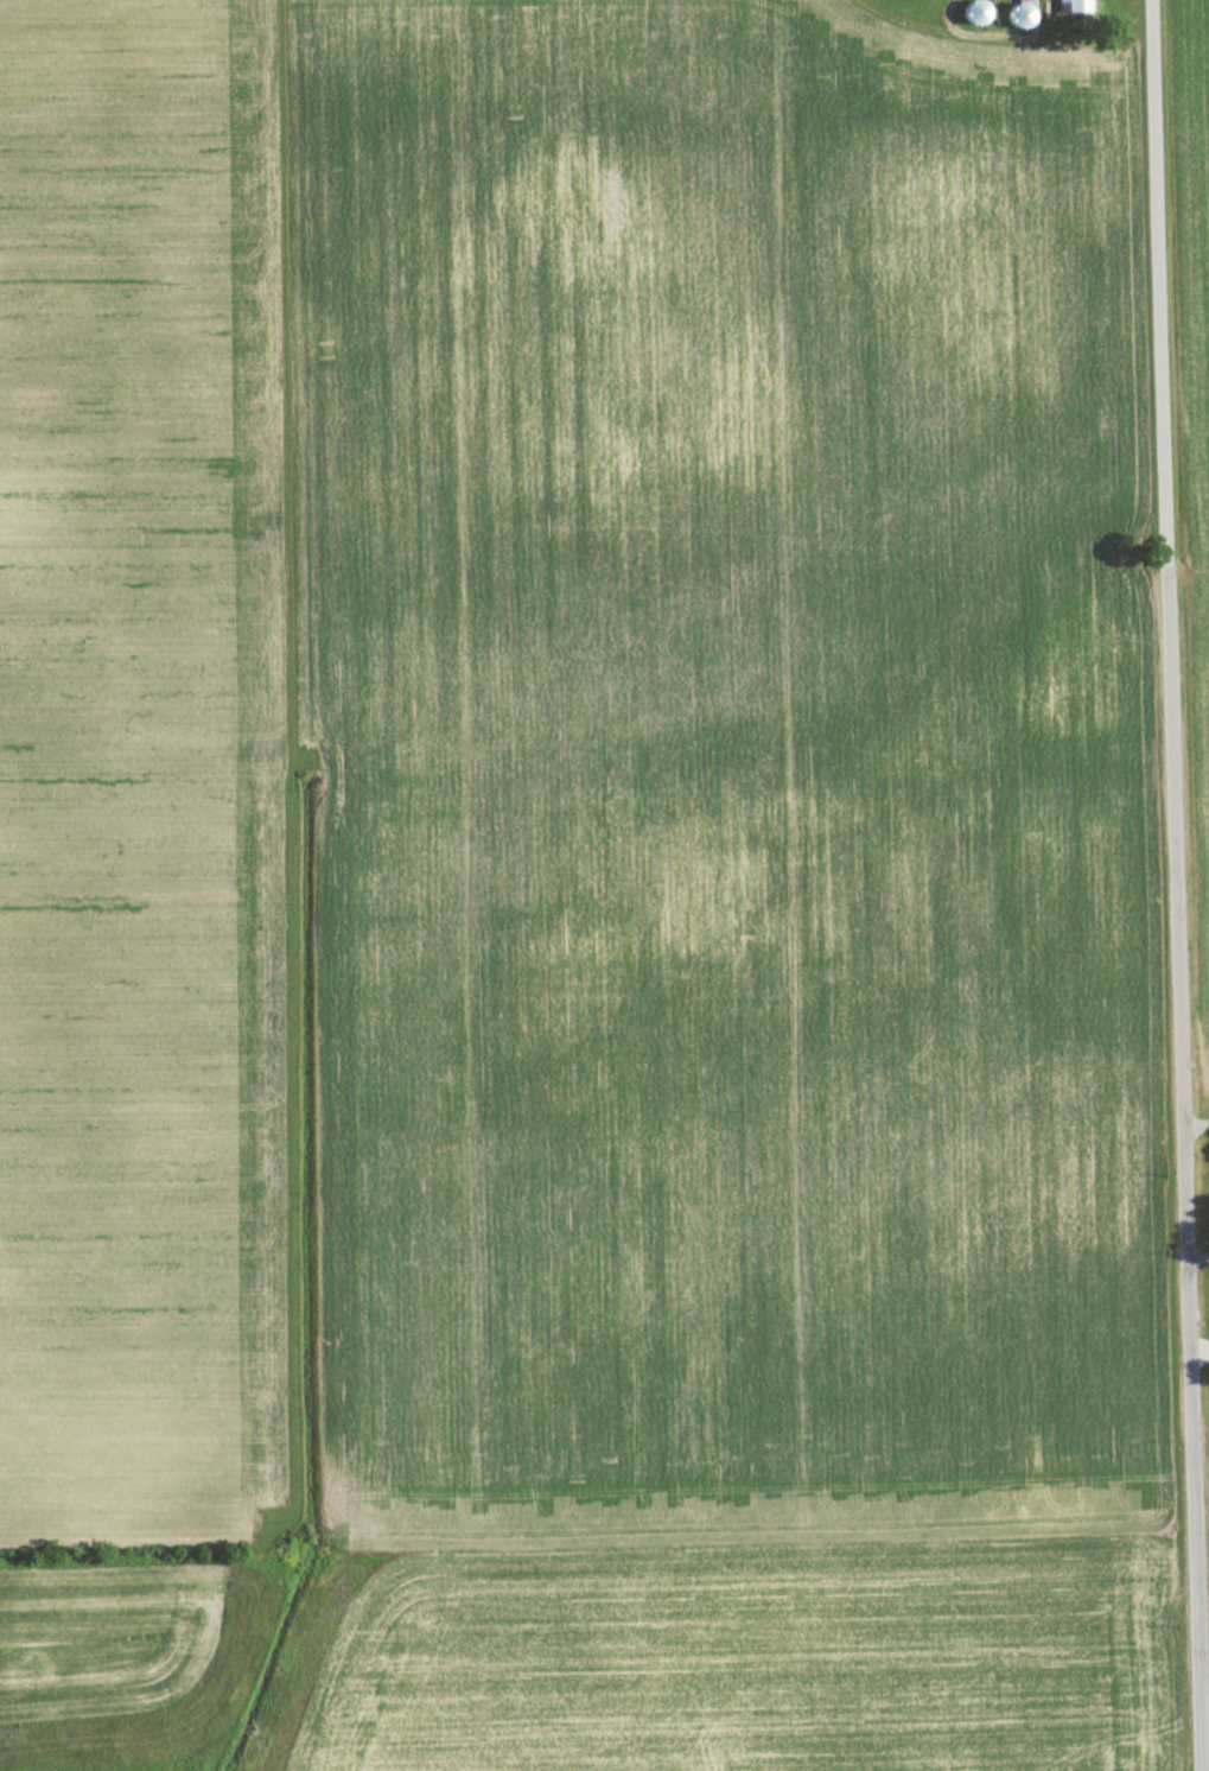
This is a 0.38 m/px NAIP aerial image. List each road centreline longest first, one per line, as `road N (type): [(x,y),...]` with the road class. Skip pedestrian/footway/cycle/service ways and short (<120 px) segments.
road 1 (residential): [(1201,1770),(1163,545)]
road 2 (residential): [(1163,545),(1150,0)]

